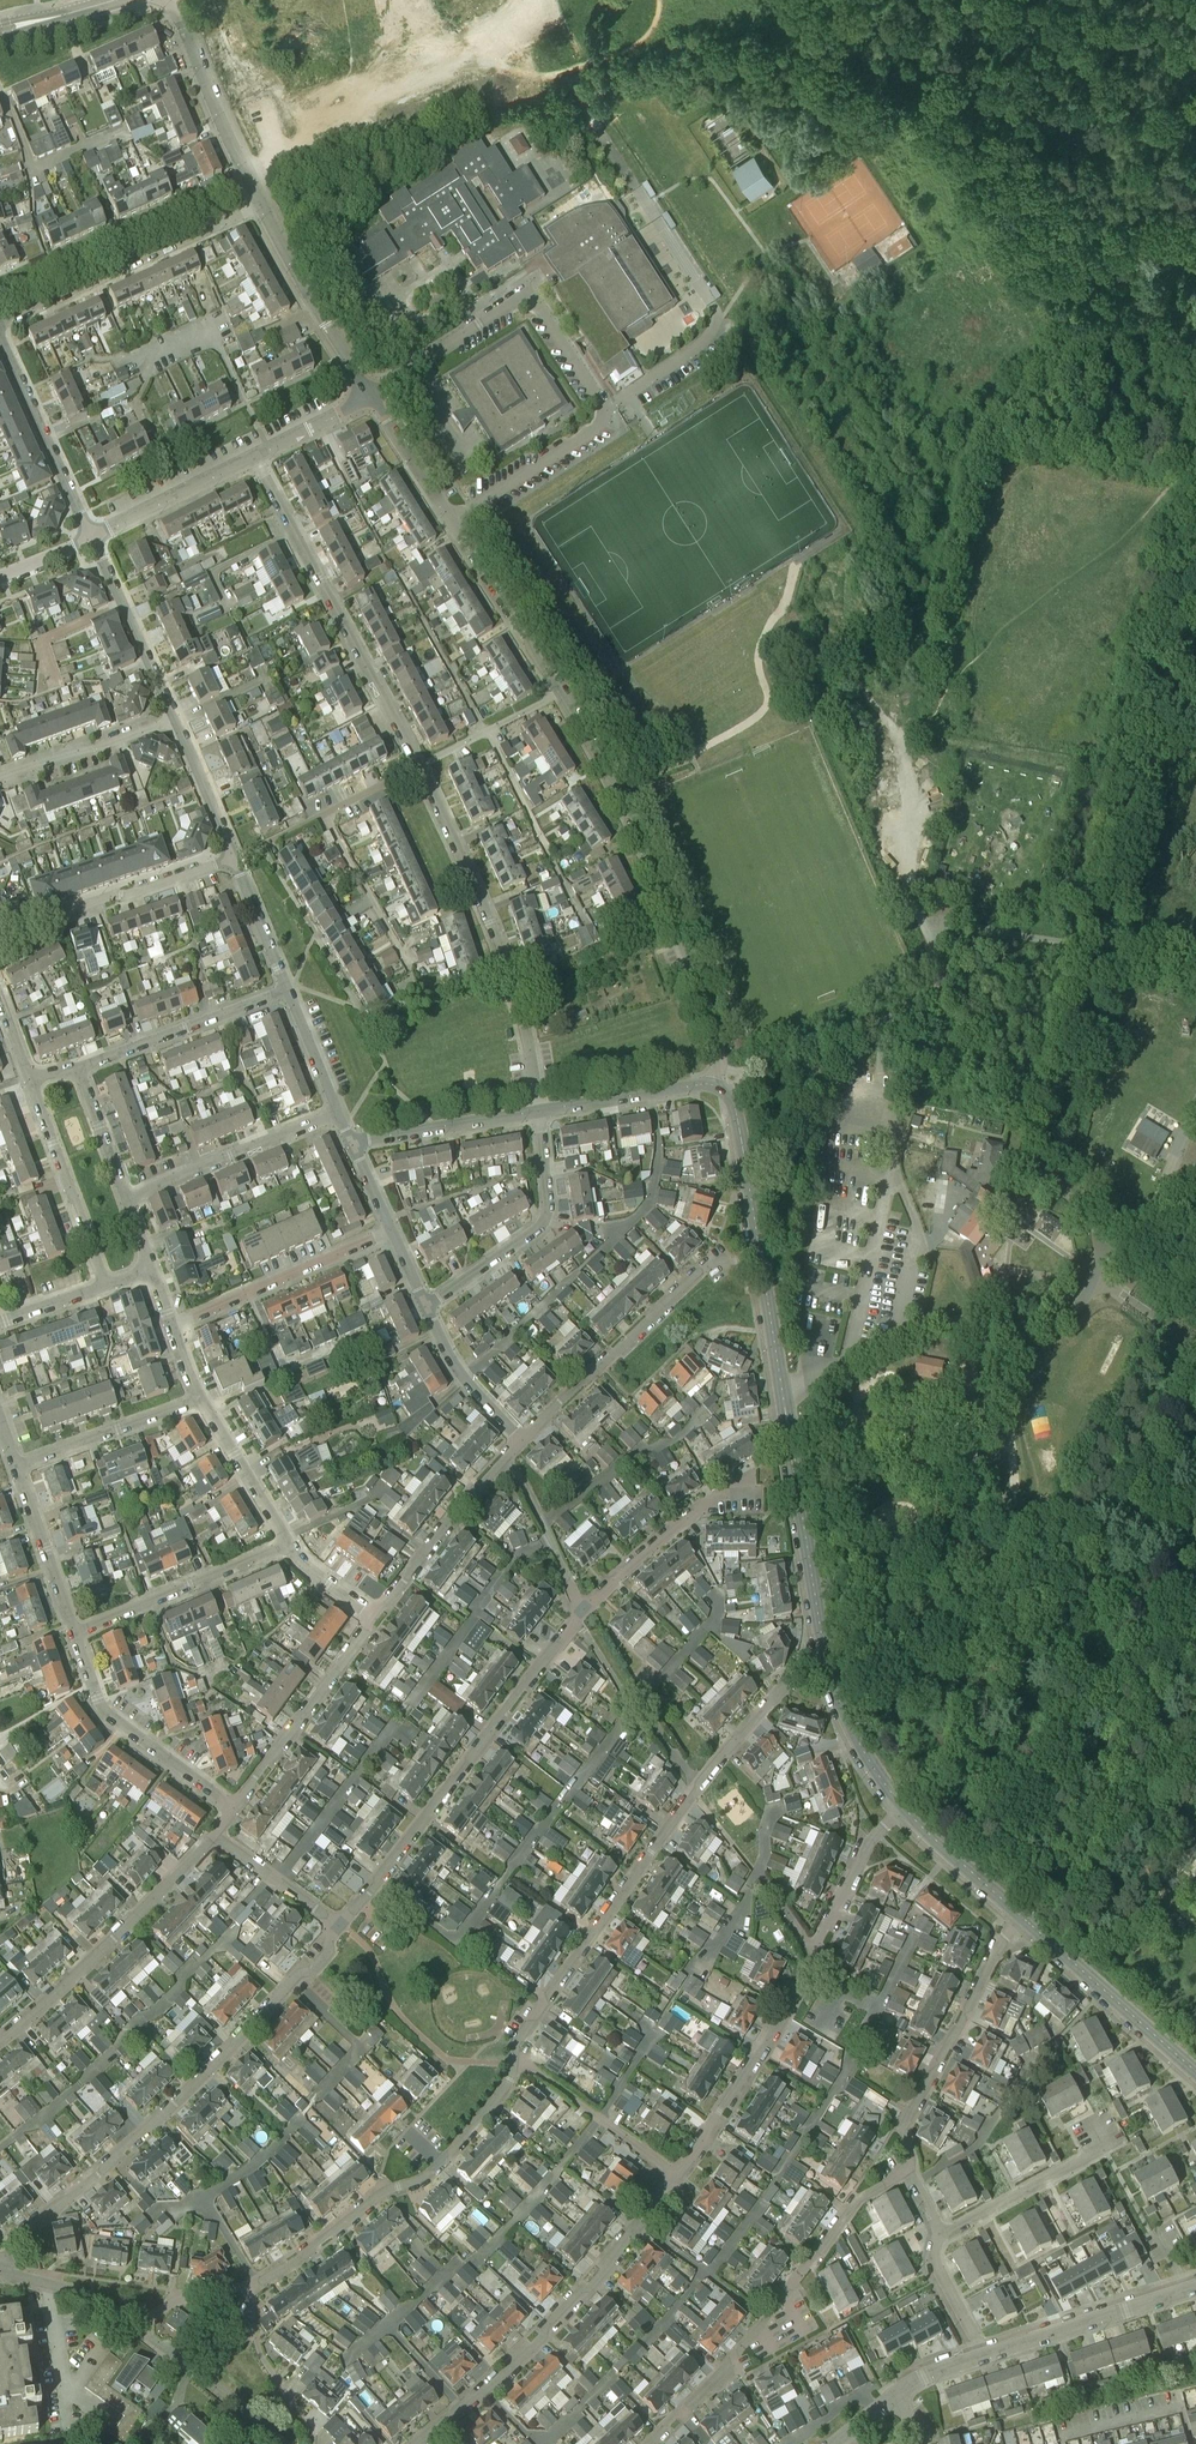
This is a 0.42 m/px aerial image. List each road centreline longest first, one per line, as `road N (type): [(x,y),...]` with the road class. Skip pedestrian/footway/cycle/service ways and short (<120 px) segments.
road 1 (residential): [(517,2053),(692,1791),(787,1682),(828,1654)]
road 2 (residential): [(342,1925),(313,1971),(18,2236),(4,2269)]
road 3 (unclassified): [(712,1086),(720,1052),(692,953),(627,807),(560,692)]
road 4 (residential): [(678,2176),(725,2111),(872,1837),(901,1811)]
road 5 (residential): [(828,1654),(757,1261)]
road 6 (residential): [(342,1925),(582,1611)]
road 7 (residential): [(650,2443),(748,2344),(858,2201),(910,2171)]
road 8 (residential): [(414,2443),(590,2282),(678,2176)]
road 9 (residential): [(538,1111),(498,933),(419,766)]
road 10 (residential): [(253,2285),(386,2193),(416,2182),(511,2083),(517,2053)]
road 11 (unclassified): [(560,692),(373,394)]
road 12 (residential): [(419,766),(264,452)]
road 13 (residential): [(523,1442),(715,1258),(728,1266),(757,1261)]
road 14 (residential): [(0,2040),(214,1835)]
road 15 (residential): [(910,2171),(900,2125),(1018,1915)]
road 16 (residential): [(0,320),(261,204)]
road 17 (unclassified): [(426,1306),(545,1219),(538,1111)]
road 18 (residential): [(0,938),(233,858)]
road 19 (residential): [(234,1808),(107,1713),(74,1634)]
road 20 (residential): [(172,1328),(390,1231)]
road 21 (residential): [(375,1616),(234,1808)]
road 22 (residential): [(1195,2074),(1018,1915)]
road 23 (residential): [(74,1634),(287,1544)]
road 24 (residential): [(976,2357),(1195,2288)]
road 25 (residential): [(126,1199),(337,1112)]
road 26 (residential): [(288,989),(76,1067)]
road 27 (unclassified): [(261,204),(167,0)]
road 28 (residential): [(96,533),(0,330)]
road 29 (residential): [(107,1286),(29,1077)]
road 30 (unclassified): [(373,394),(261,204)]
road 31 (residential): [(233,858),(419,766)]
road 32 (residential): [(508,1458),(375,1616)]
road 33 (residential): [(582,1611),(696,1510),(745,1491)]
road 34 (residential): [(678,2176),(517,2053)]
road 35 (unclassified): [(175,719),(96,533)]
road 36 (track): [(1195,1109),(1147,1221),(1108,1254),(1096,1279)]
road 37 (residential): [(15,1467),(200,1397)]
road 38 (residential): [(284,2443),(195,2364),(149,2336),(144,2315)]
road 39 (residential): [(943,2237),(1078,2166),(1109,2141)]
road 40 (unclassified): [(353,1143),(538,1111)]
road 41 (residential): [(96,533),(264,452)]
road 42 (residential): [(757,1261),(736,1113),(712,1086)]
road 43 (residential): [(175,719),(0,777)]
road 44 (residential): [(74,1634),(15,1467)]
road 45 (unclassified): [(538,1111),(712,1086)]
road 46 (residential): [(901,1811),(876,1781),(828,1654)]
road 47 (residential): [(287,1544),(200,1397)]
road 48 (residential): [(582,1611),(508,1458)]
road 49 (unclassified): [(523,1442),(426,1306)]
road 50 (residential): [(419,766),(560,692)]
road 51 (residential): [(1018,1915),(901,1811)]
road 52 (residential): [(214,1835),(342,1925)]
road 53 (residential): [(68,2431),(38,2280)]
road 54 (track): [(899,729),(1049,754)]
road 55 (unclassified): [(233,858),(175,719)]
road 56 (unclassified): [(288,989),(233,858)]
road 57 (residential): [(76,1067),(126,1199)]
road 58 (unclassified): [(337,1112),(288,989)]
road 59 (residential): [(976,2357),(934,2269),(943,2237)]
road 60 (residential): [(253,2285),(254,2335),(294,2405)]
road 61 (track): [(1023,746),(991,871)]
road 62 (unclassified): [(264,452),(373,394)]

